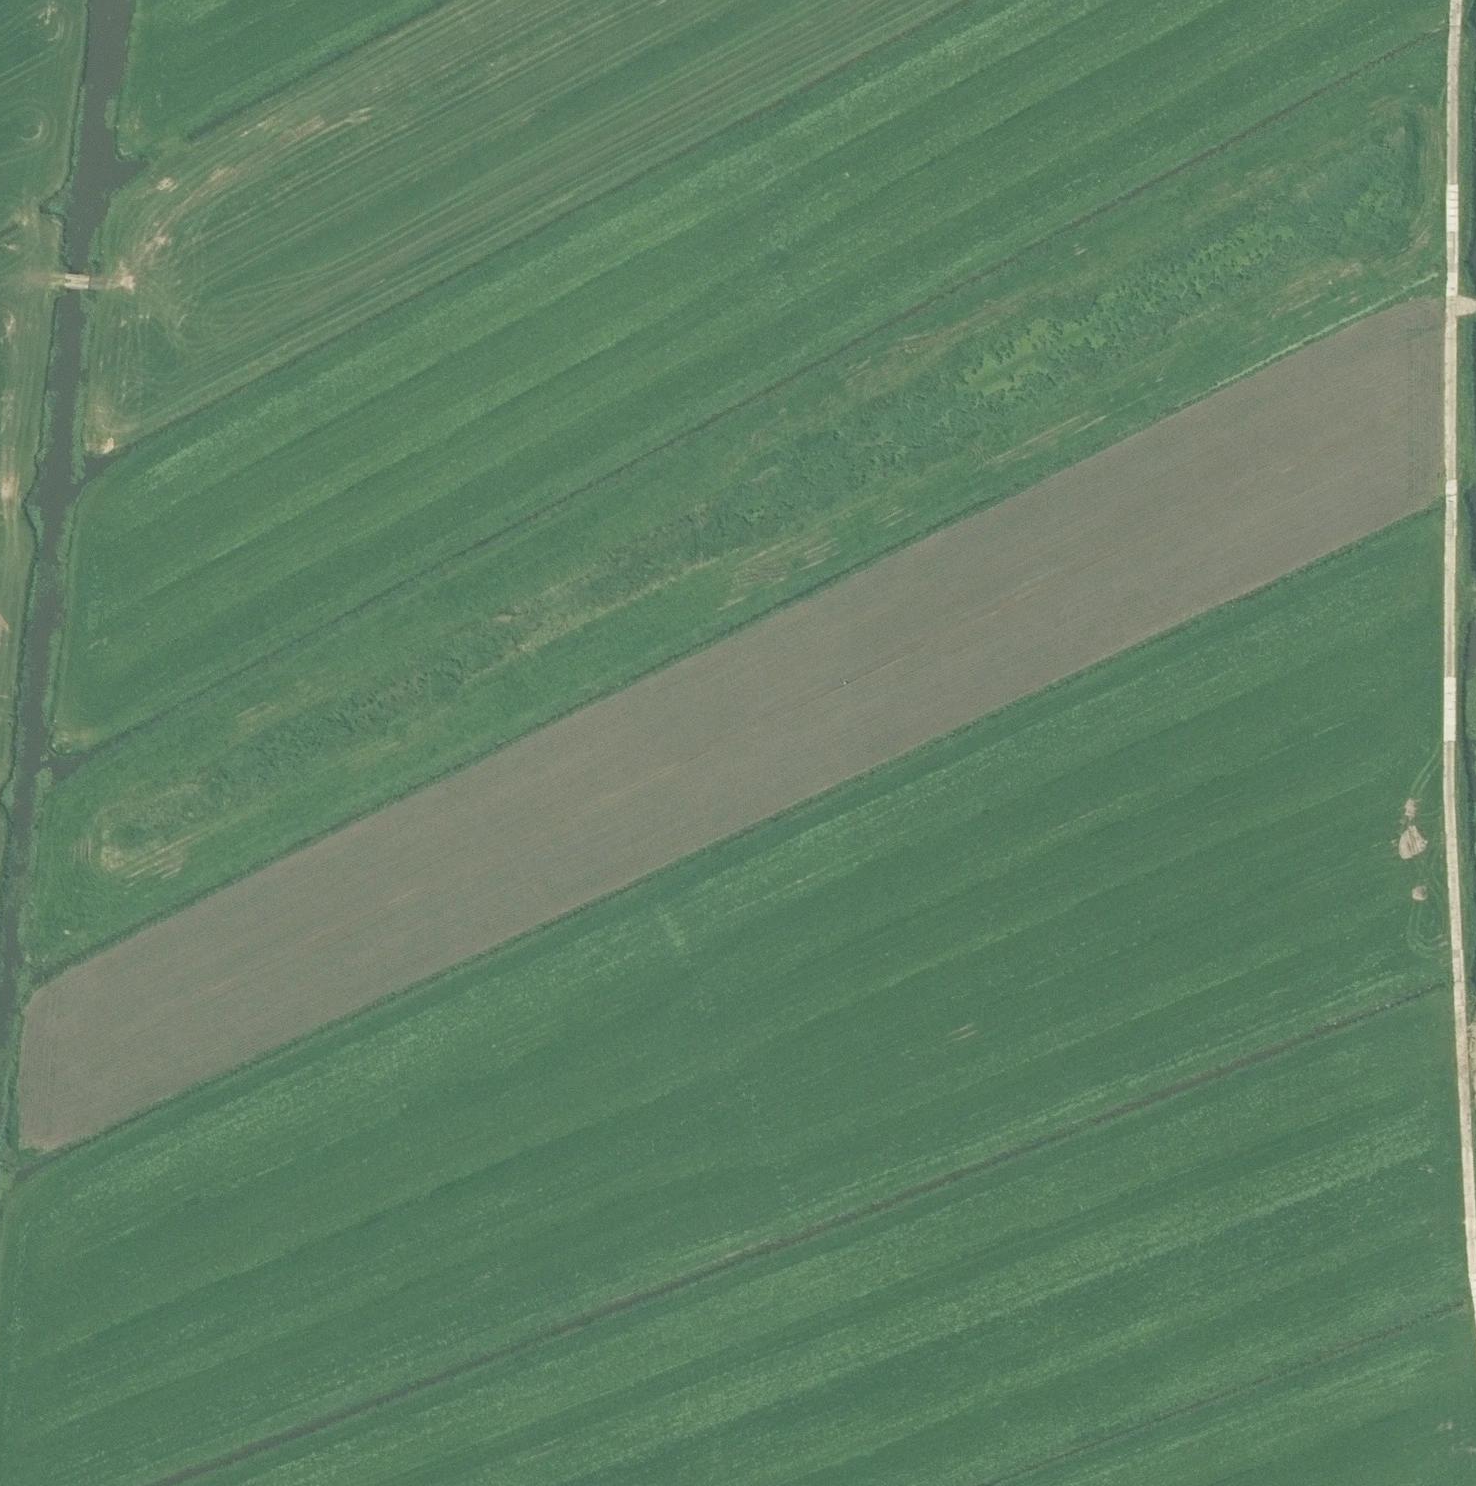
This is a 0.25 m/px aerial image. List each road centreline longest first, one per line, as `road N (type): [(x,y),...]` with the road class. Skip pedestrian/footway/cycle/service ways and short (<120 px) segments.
road 1 (track): [(1475,1300),(1447,748),(1452,305)]
road 2 (track): [(1475,305),(1452,305),(1456,0)]

